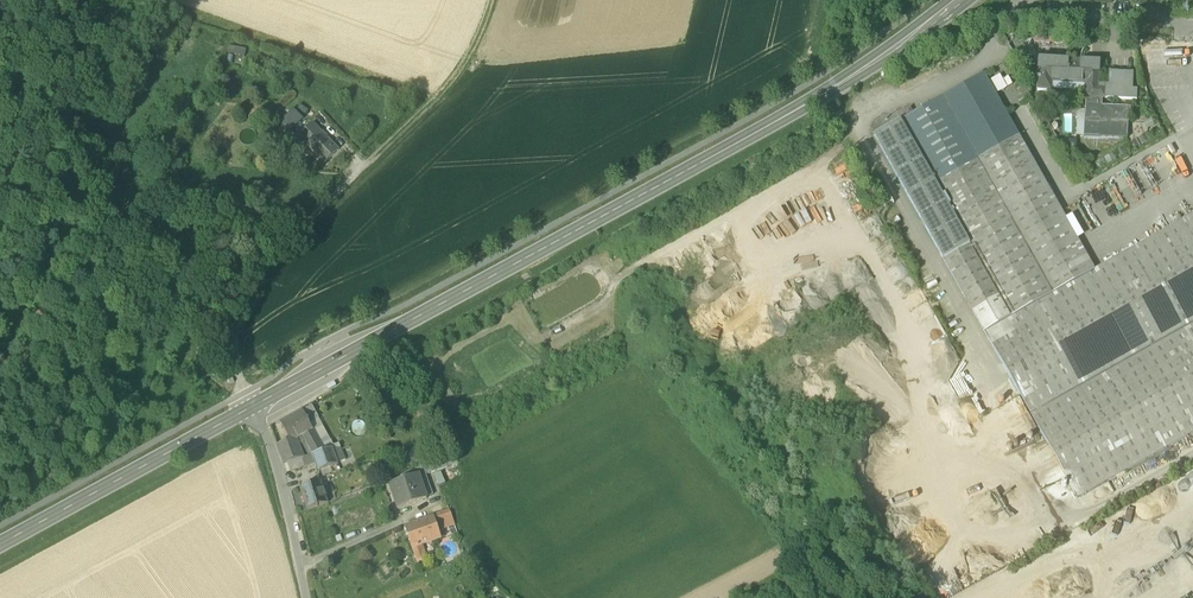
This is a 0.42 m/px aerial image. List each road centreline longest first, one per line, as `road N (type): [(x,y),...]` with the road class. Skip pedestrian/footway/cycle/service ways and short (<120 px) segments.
road 1 (secondary): [(253,407),(794,113),(961,0)]
road 2 (track): [(245,393),(103,303),(58,115),(43,87),(0,90)]
road 3 (track): [(857,131),(622,278),(604,308),(551,336)]
road 4 (unclassified): [(245,393),(236,321),(256,285),(427,107)]
road 5 (secondary): [(0,545),(253,407)]
road 6 (residential): [(307,597),(253,407)]
road 7 (track): [(499,0),(479,50),(427,107)]

